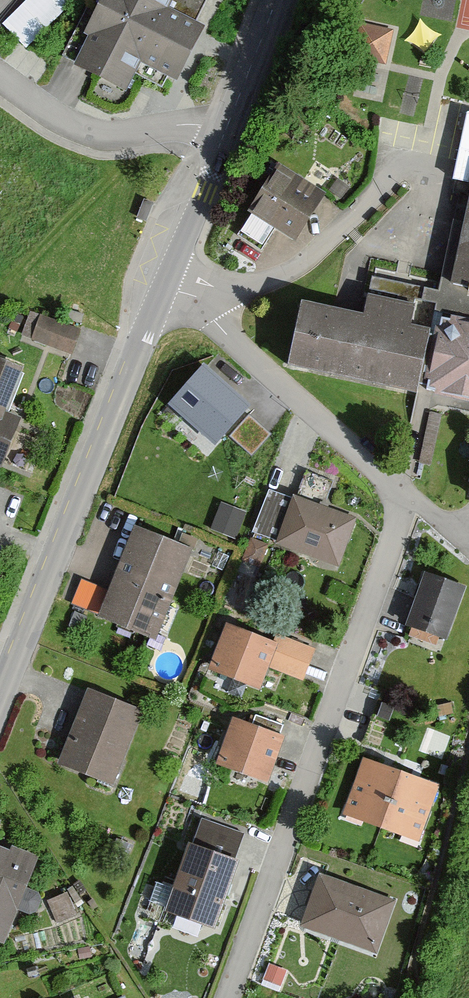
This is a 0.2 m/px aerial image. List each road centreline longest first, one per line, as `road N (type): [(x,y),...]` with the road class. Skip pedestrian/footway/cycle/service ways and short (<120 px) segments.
road 1 (residential): [(224,997),(407,499)]
road 2 (tertiary): [(0,696),(168,290)]
road 3 (residential): [(407,499),(195,297),(168,290)]
road 4 (residential): [(0,75),(56,115),(99,133),(188,126),(225,133)]
road 5 (tertiary): [(168,290),(225,133)]
road 6 (tertiary): [(225,133),(275,0)]

